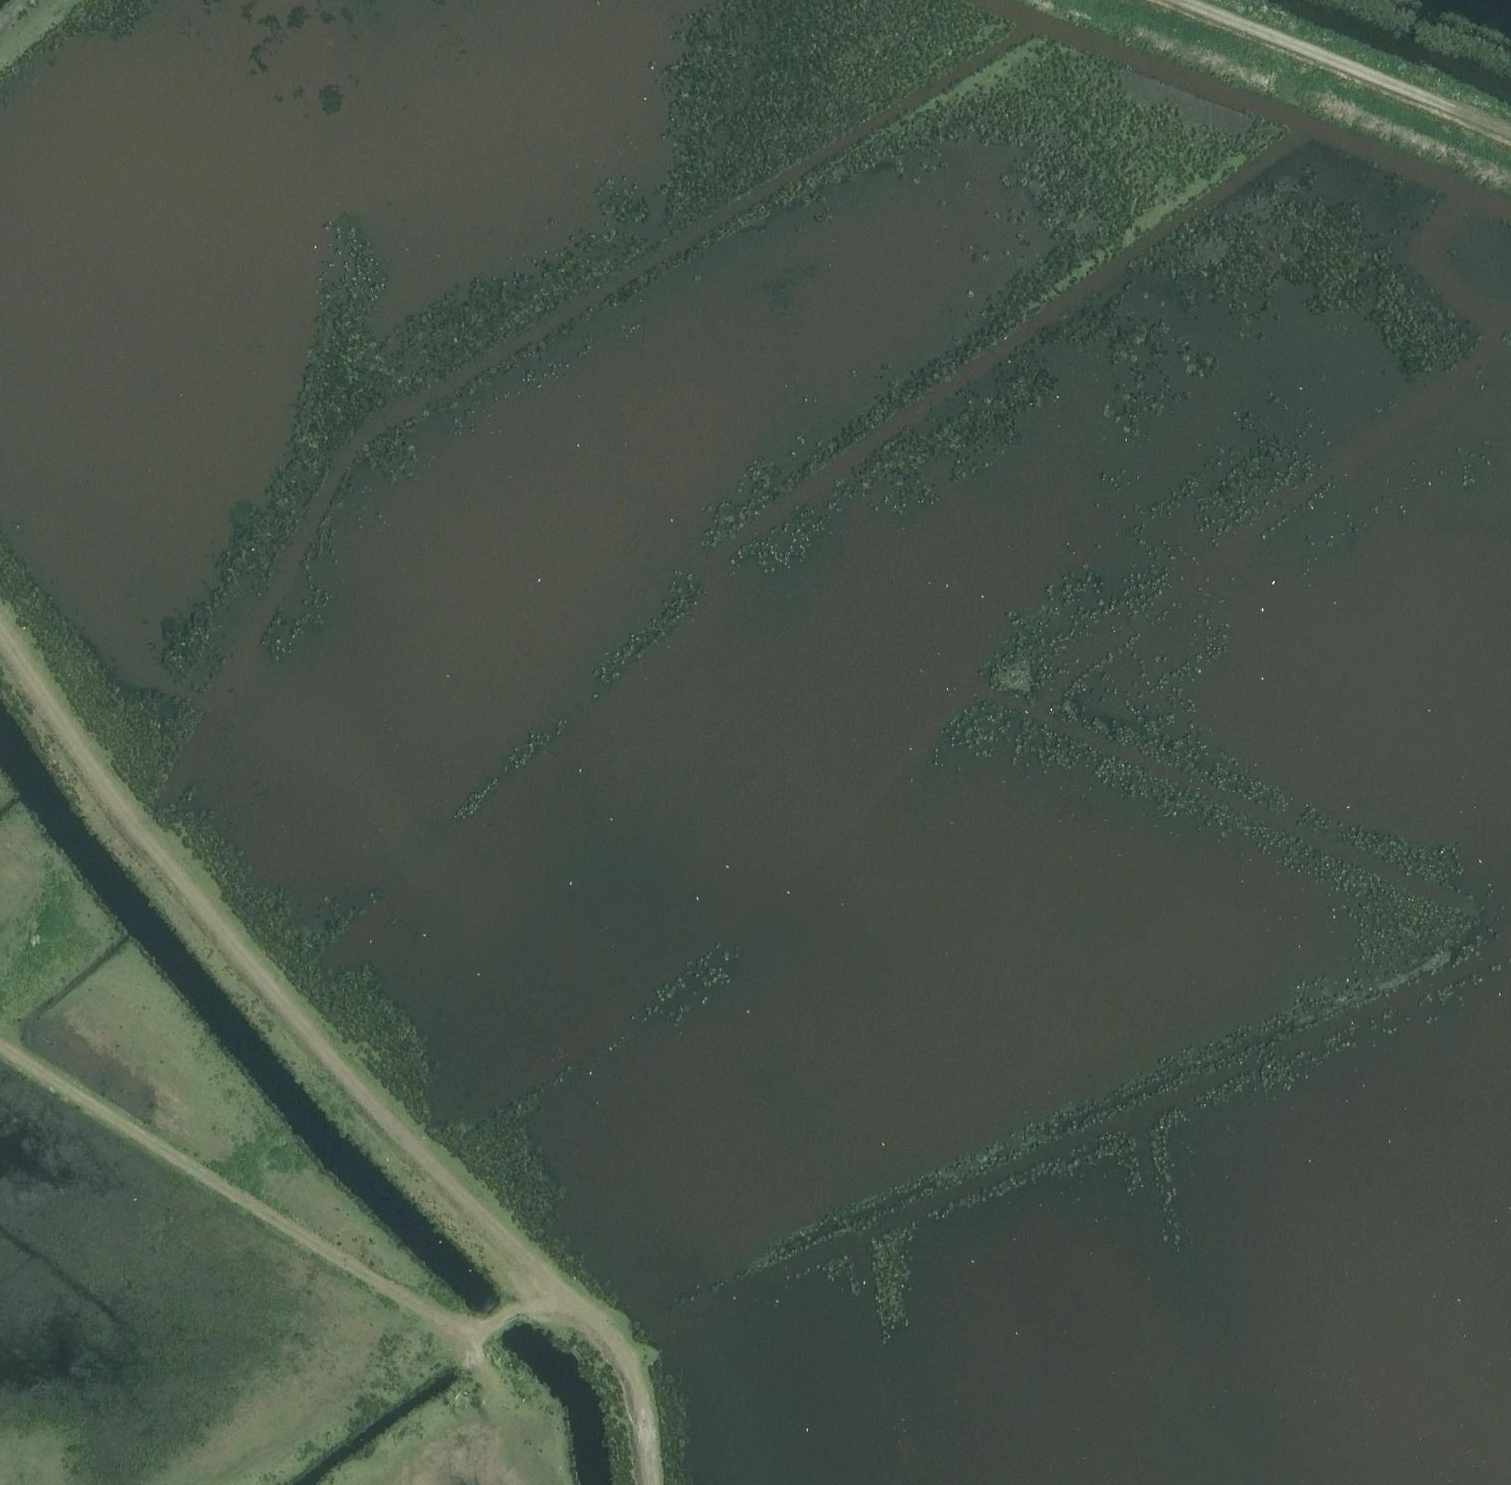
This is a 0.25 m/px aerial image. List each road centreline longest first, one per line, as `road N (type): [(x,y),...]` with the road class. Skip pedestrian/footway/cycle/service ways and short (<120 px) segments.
road 1 (track): [(0,632),(160,856),(329,1059),(617,1345),(637,1385),(654,1484)]
road 2 (track): [(0,1051),(464,1330),(482,1330),(530,1304),(578,1305)]
road 3 (track): [(1158,0),(1510,143)]

